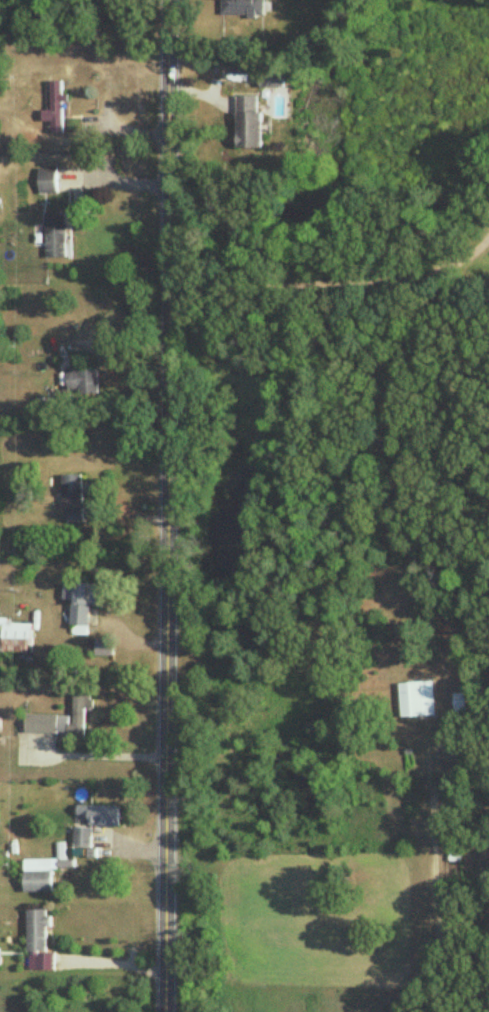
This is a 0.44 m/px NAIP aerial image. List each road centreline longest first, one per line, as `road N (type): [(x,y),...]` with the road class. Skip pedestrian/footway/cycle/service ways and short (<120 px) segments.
road 1 (tertiary): [(165,1011),(171,0)]

